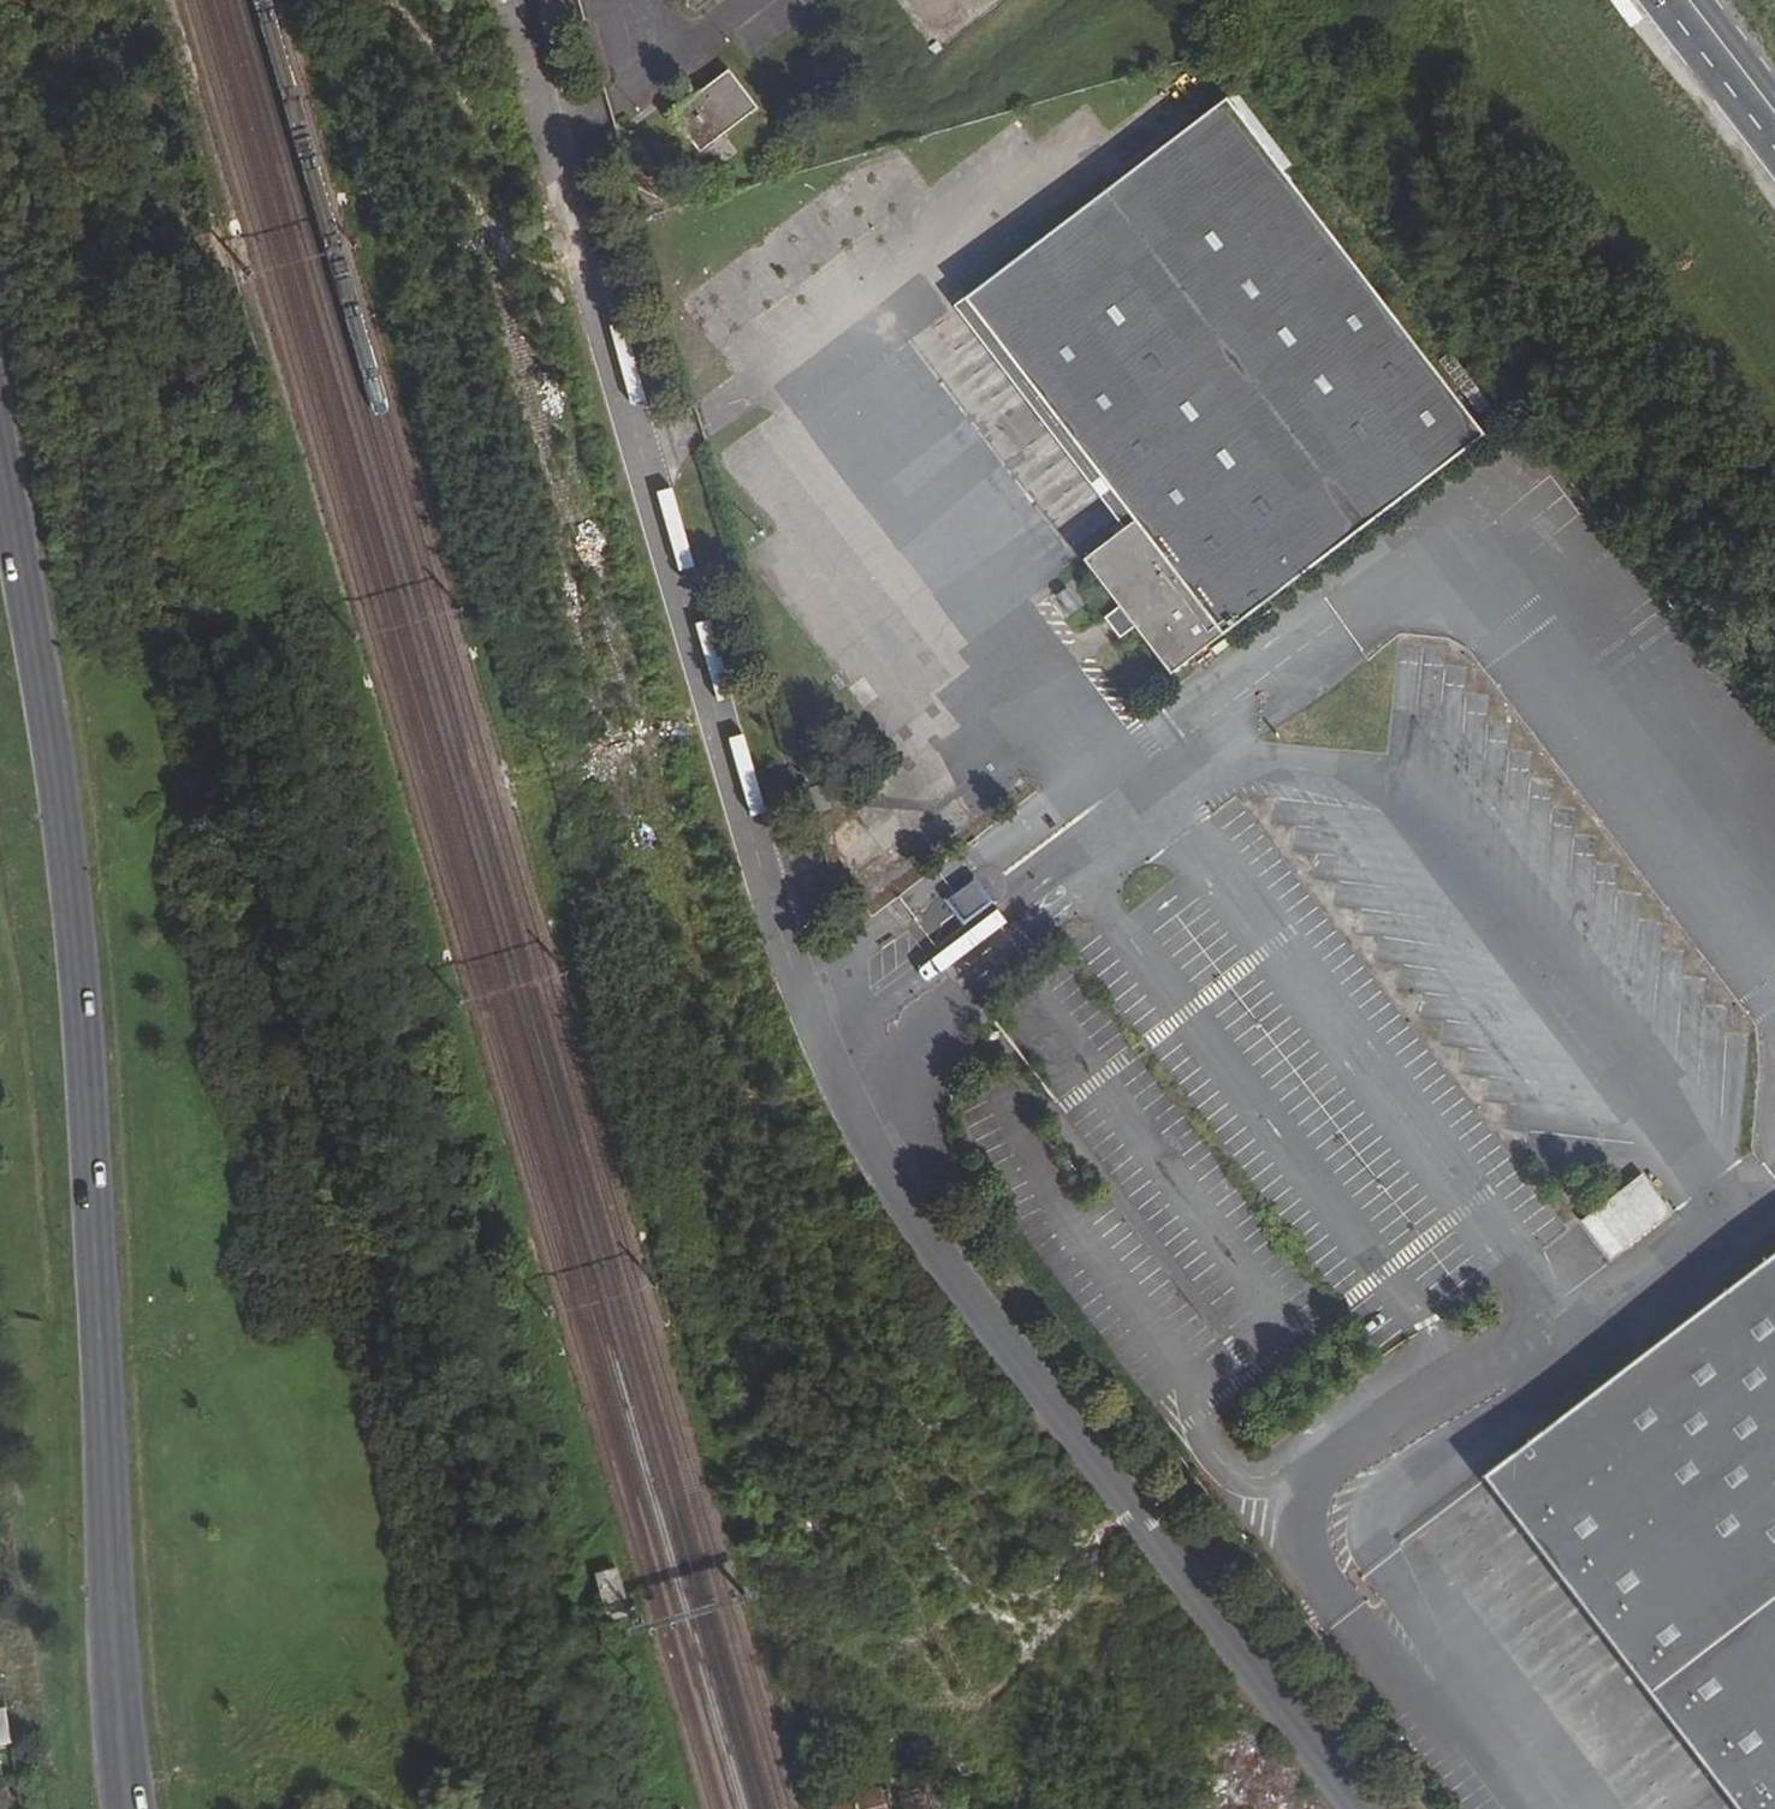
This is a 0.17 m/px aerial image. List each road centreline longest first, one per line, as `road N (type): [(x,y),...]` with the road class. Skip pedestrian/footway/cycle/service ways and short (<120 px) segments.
road 1 (unclassified): [(1361,1808),(920,1233),(827,1055),(765,881),(509,0)]
road 2 (tertiary): [(0,457),(67,860),(118,1705),(132,1808)]
road 3 (primary): [(1682,0),(1774,123)]

